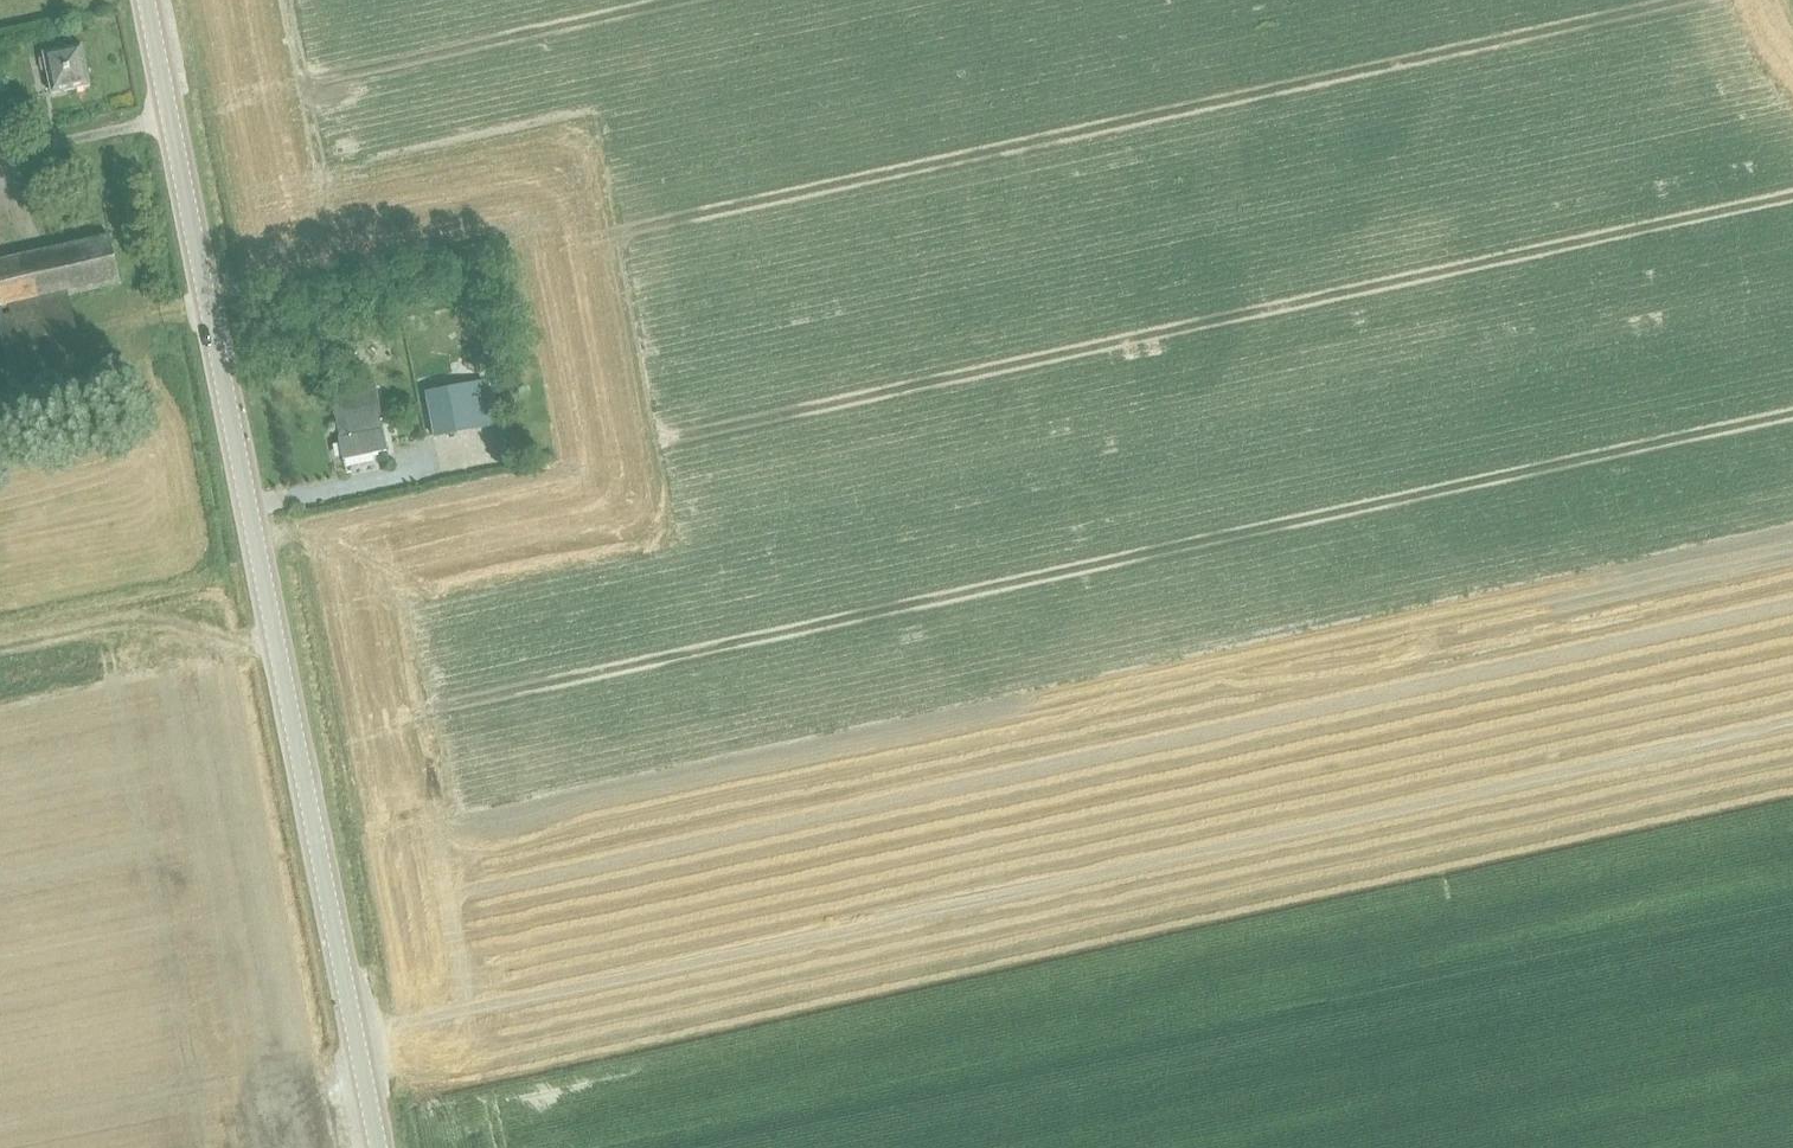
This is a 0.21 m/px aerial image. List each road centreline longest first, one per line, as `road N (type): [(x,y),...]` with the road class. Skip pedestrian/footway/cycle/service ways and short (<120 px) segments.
road 1 (tertiary): [(377,1147),(147,0)]

